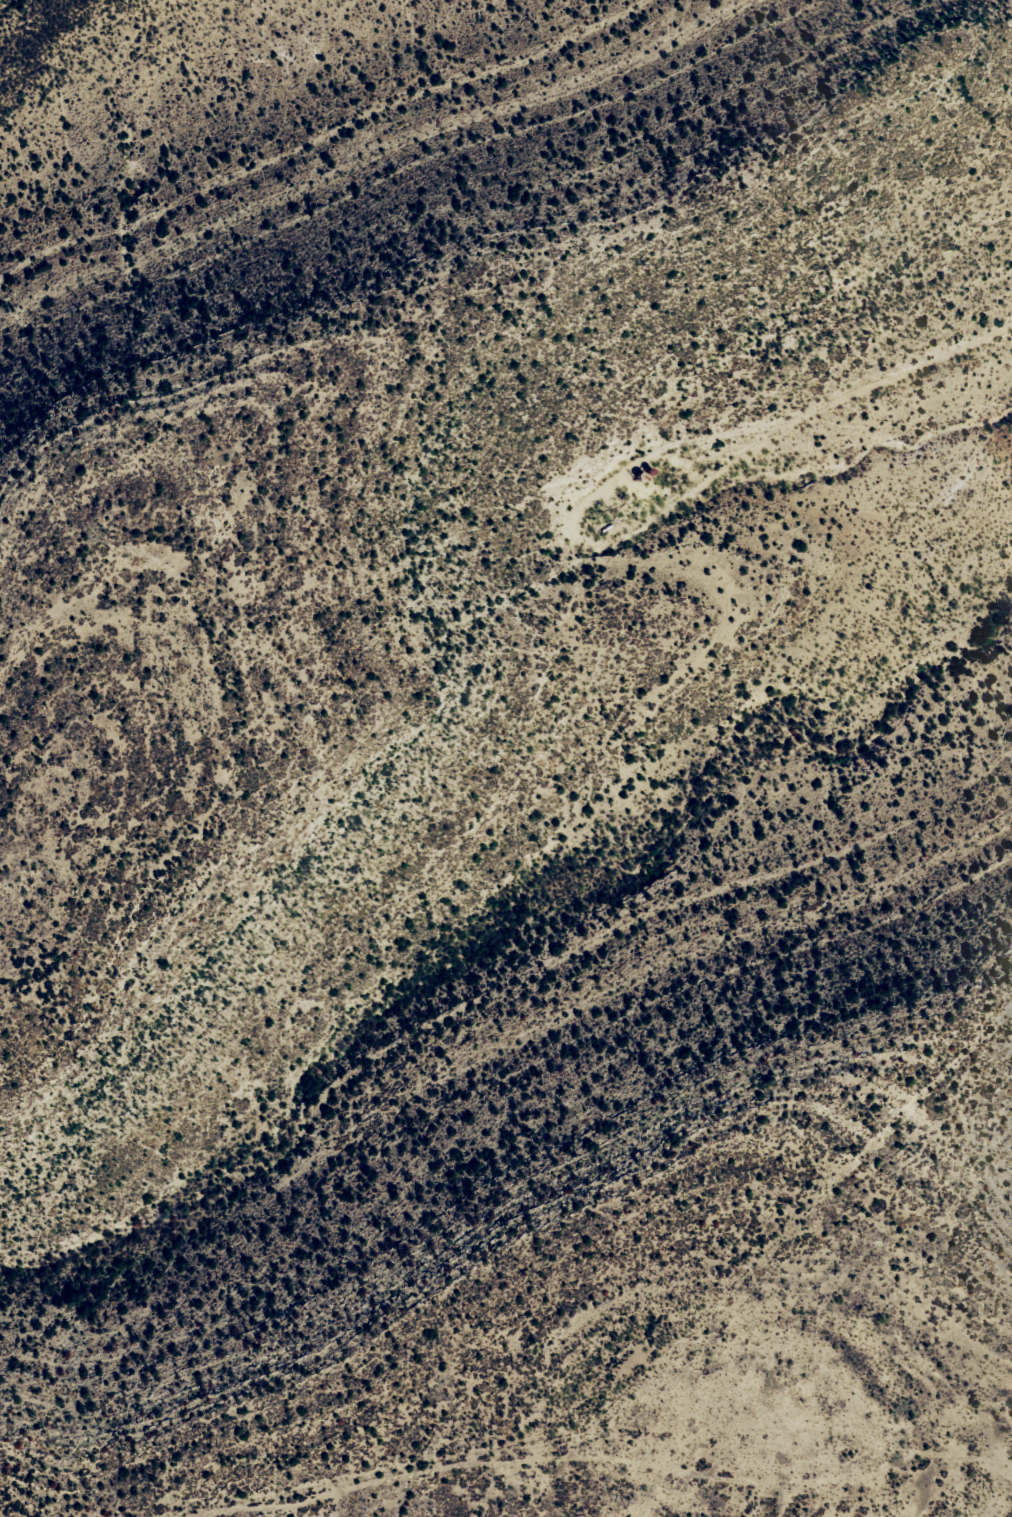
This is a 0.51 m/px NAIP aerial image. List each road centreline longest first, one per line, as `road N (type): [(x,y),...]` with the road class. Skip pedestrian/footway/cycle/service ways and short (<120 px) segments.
road 1 (track): [(762,423),(1011,316)]

